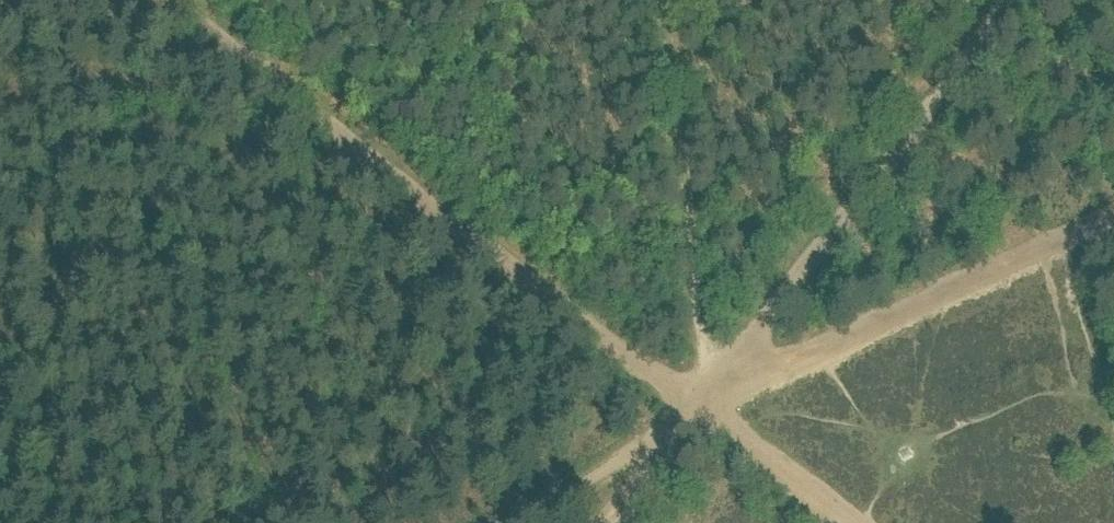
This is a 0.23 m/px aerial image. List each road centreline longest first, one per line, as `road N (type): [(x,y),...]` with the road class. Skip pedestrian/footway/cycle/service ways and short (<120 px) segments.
road 1 (track): [(168,0),(684,403)]
road 2 (track): [(684,403),(733,354),(1014,0)]
road 3 (track): [(1068,237),(684,403)]
road 4 (track): [(663,0),(701,353),(684,403)]
road 5 (track): [(511,522),(619,463),(667,424)]
road 6 (track): [(605,522),(684,403)]
road 7 (track): [(729,433),(838,522)]

